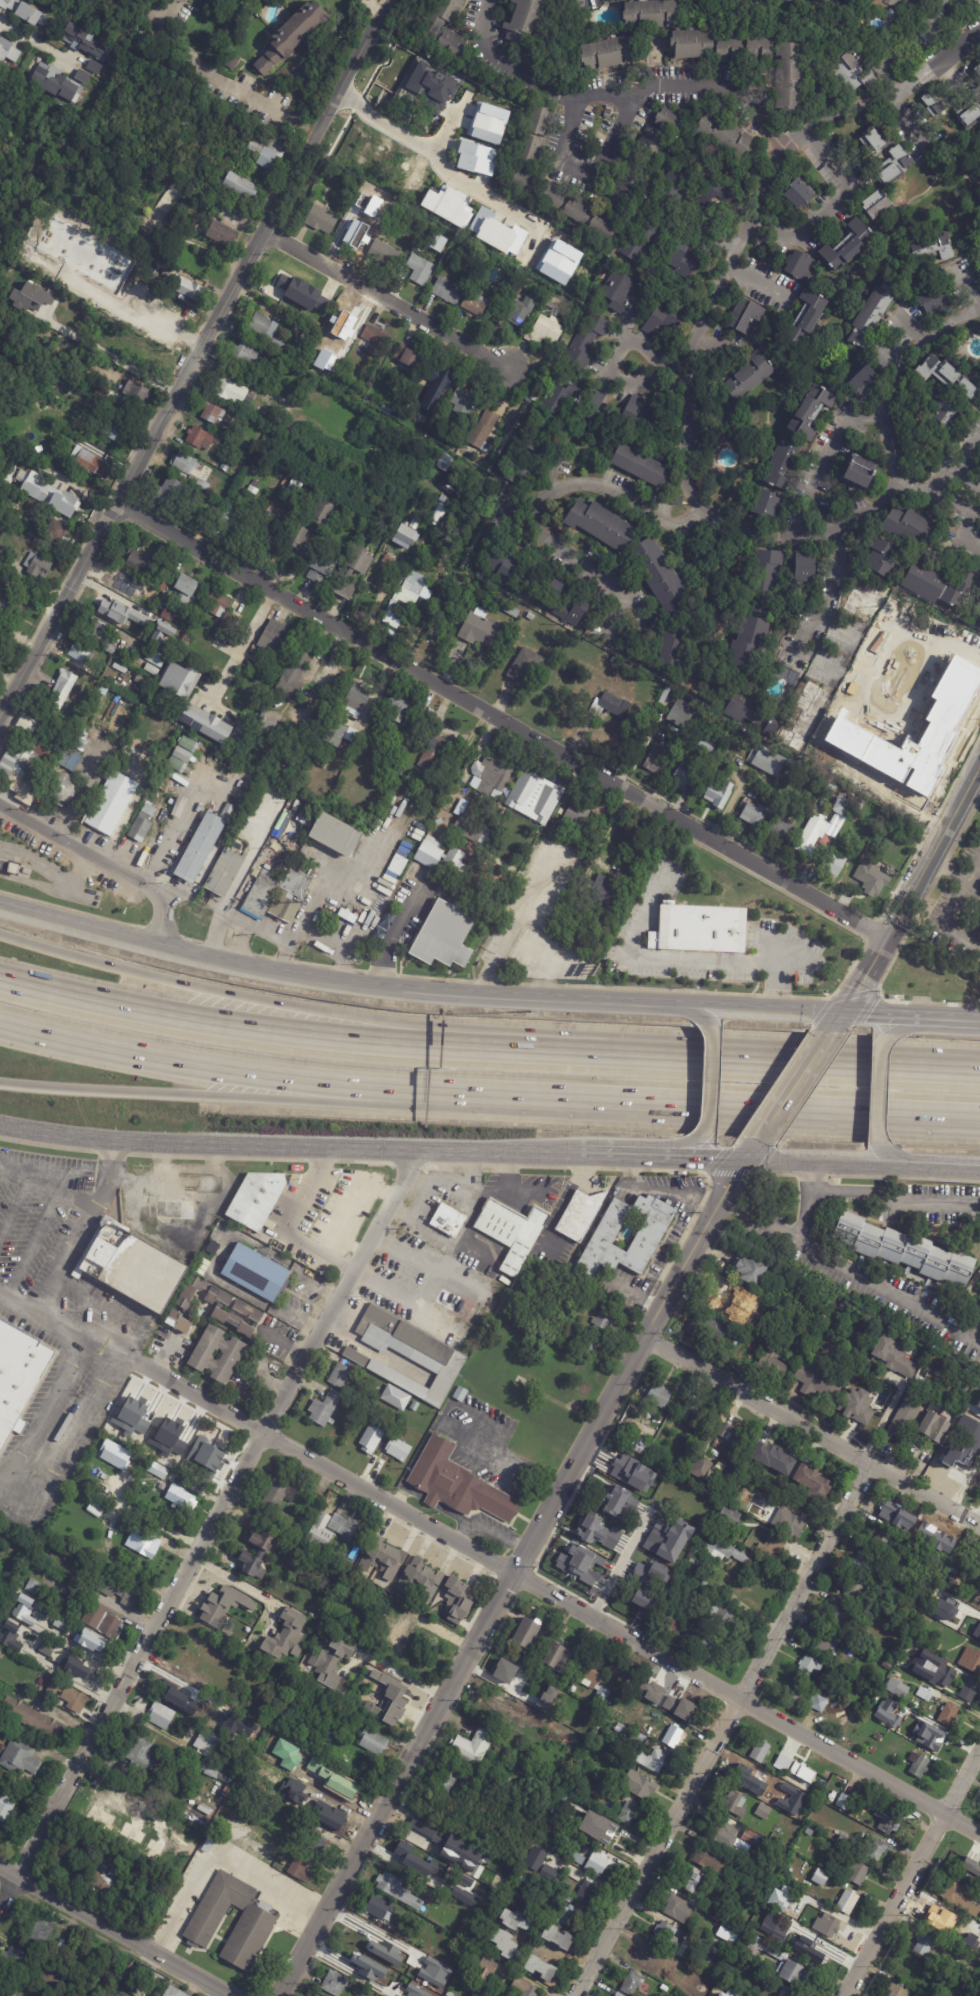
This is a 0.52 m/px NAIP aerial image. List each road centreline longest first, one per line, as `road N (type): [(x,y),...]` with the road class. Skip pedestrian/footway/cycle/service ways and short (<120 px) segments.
road 1 (tertiary): [(753,1149),(280,1995)]
road 2 (residential): [(979,1834),(142,1365)]
road 3 (residential): [(887,938),(116,503)]
road 4 (residential): [(419,1151),(0,1902)]
road 5 (tertiary): [(393,0),(0,718)]
road 6 (residential): [(979,33),(896,95),(810,129),(767,176),(686,363),(681,464),(702,511)]
road 7 (residential): [(871,1463),(575,1995)]
road 8 (secondary): [(0,1127),(182,1146),(578,1157)]
road 9 (motorway): [(460,1095),(979,1118)]
road 10 (motorway): [(503,1047),(117,971),(0,937)]
road 11 (motorway): [(503,1047),(319,1038),(0,981)]
road 12 (motorway): [(979,1068),(503,1047)]
road 13 (motorway): [(0,1026),(226,1071),(460,1095)]
road 14 (motorway): [(0,1084),(321,1103),(460,1095)]
road 15 (residential): [(786,148),(744,98),(698,86),(640,91),(595,180),(559,163),(575,102),(640,91)]
road 16 (residential): [(979,308),(920,343),(894,382),(886,427),(896,478),(877,504),(827,531),(785,536),(734,527),(702,511)]
road 17 (residential): [(702,511),(666,521),(585,483),(538,502),(537,532),(611,584),(619,602),(615,634),(639,634),(639,614),(619,602)]
road 18 (secondary): [(400,990),(252,967),(0,903)]
road 19 (residential): [(979,1525),(646,1336)]
road 20 (tertiary): [(832,1030),(979,767)]
road 21 (secondary): [(687,1006),(400,990)]
road 22 (residential): [(512,367),(264,231)]
road 23 (residential): [(979,1753),(846,1995)]
road 24 (tertiary): [(0,1866),(231,1995)]
road 25 (residential): [(163,946),(162,898),(154,888),(0,804)]
road 26 (secondary): [(743,1164),(914,1169)]
road 27 (residential): [(176,0),(166,44),(273,110)]
road 28 (secondary): [(842,1014),(687,1006)]
road 29 (tertiary): [(832,1030),(753,1149)]

